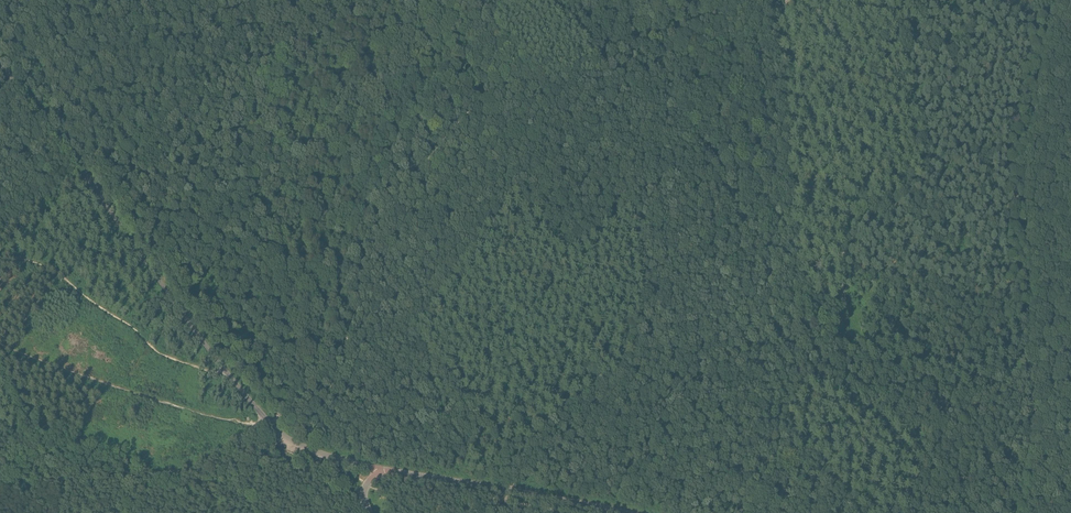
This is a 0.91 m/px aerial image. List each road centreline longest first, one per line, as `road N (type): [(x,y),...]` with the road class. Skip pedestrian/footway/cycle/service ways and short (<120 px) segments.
road 1 (unclassified): [(380,474),(301,446),(265,418),(0,63)]
road 2 (unclassified): [(1018,512),(1033,401),(1026,160),(1058,0)]
road 3 (track): [(602,76),(520,89),(460,120),(385,222),(334,387)]
road 4 (track): [(300,349),(418,0)]
road 5 (track): [(300,349),(261,201),(258,0)]
road 6 (track): [(250,434),(186,471),(114,473),(65,464),(0,423)]
road 7 (track): [(0,260),(51,269),(159,353),(228,374)]
road 8 (tertiary): [(380,474),(628,512)]
road 9 (track): [(1070,221),(1028,235),(992,230),(925,169)]

